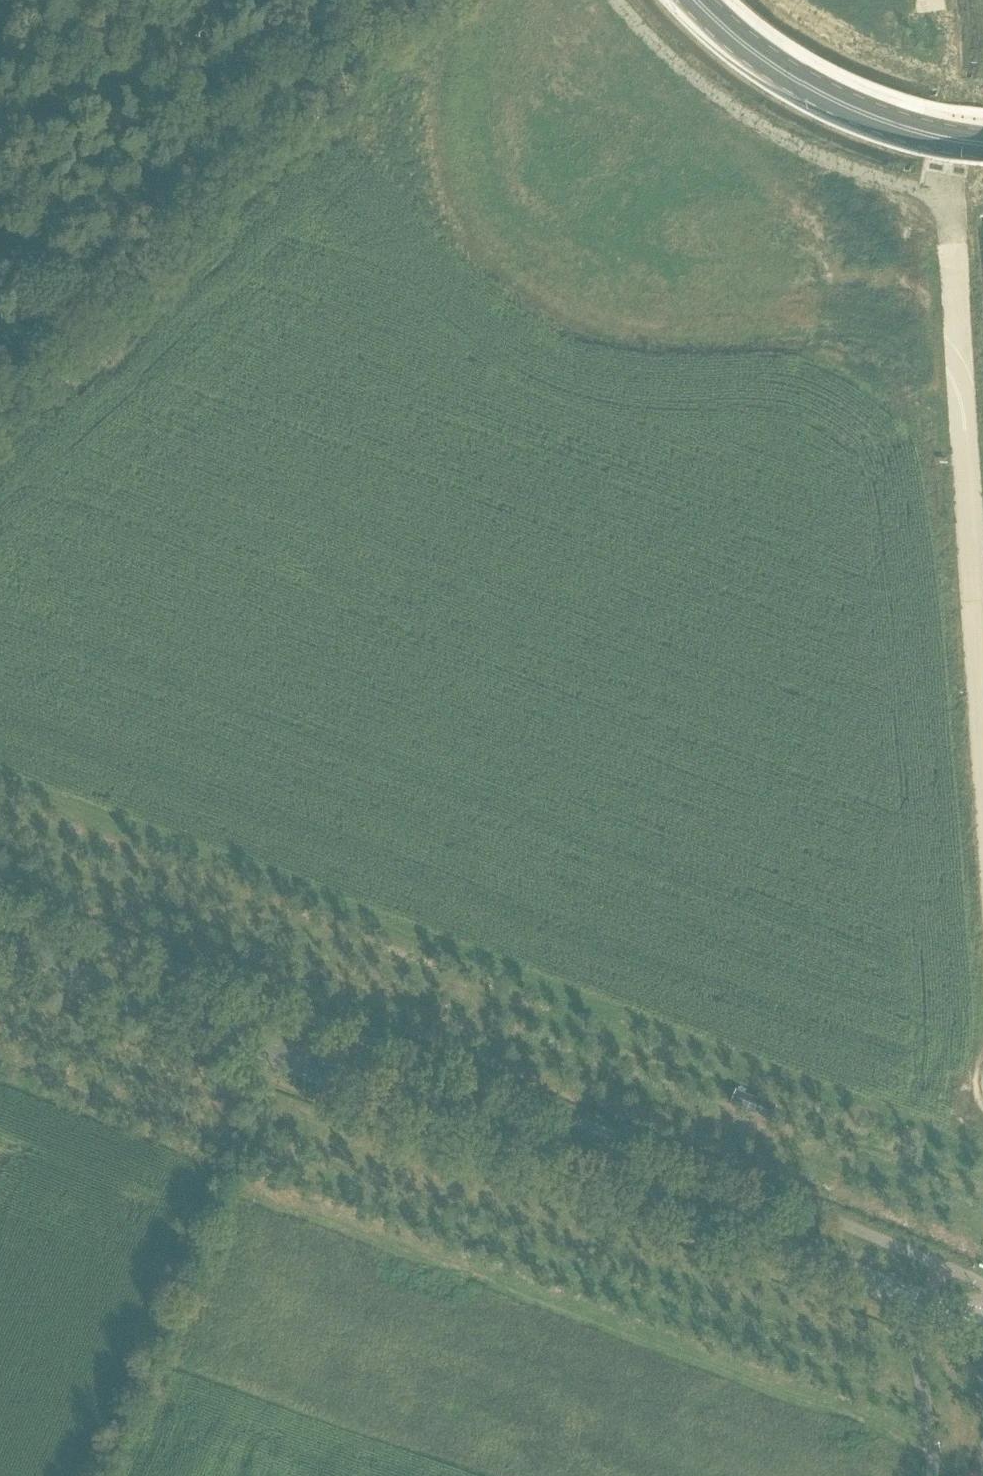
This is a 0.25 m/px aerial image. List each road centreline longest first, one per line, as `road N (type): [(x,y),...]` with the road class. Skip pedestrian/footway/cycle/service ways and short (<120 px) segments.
road 1 (unclassified): [(982,1327),(0,950)]
road 2 (tertiary): [(694,0),(742,45),(847,104),(982,139)]
road 3 (unclassified): [(982,743),(962,455)]

